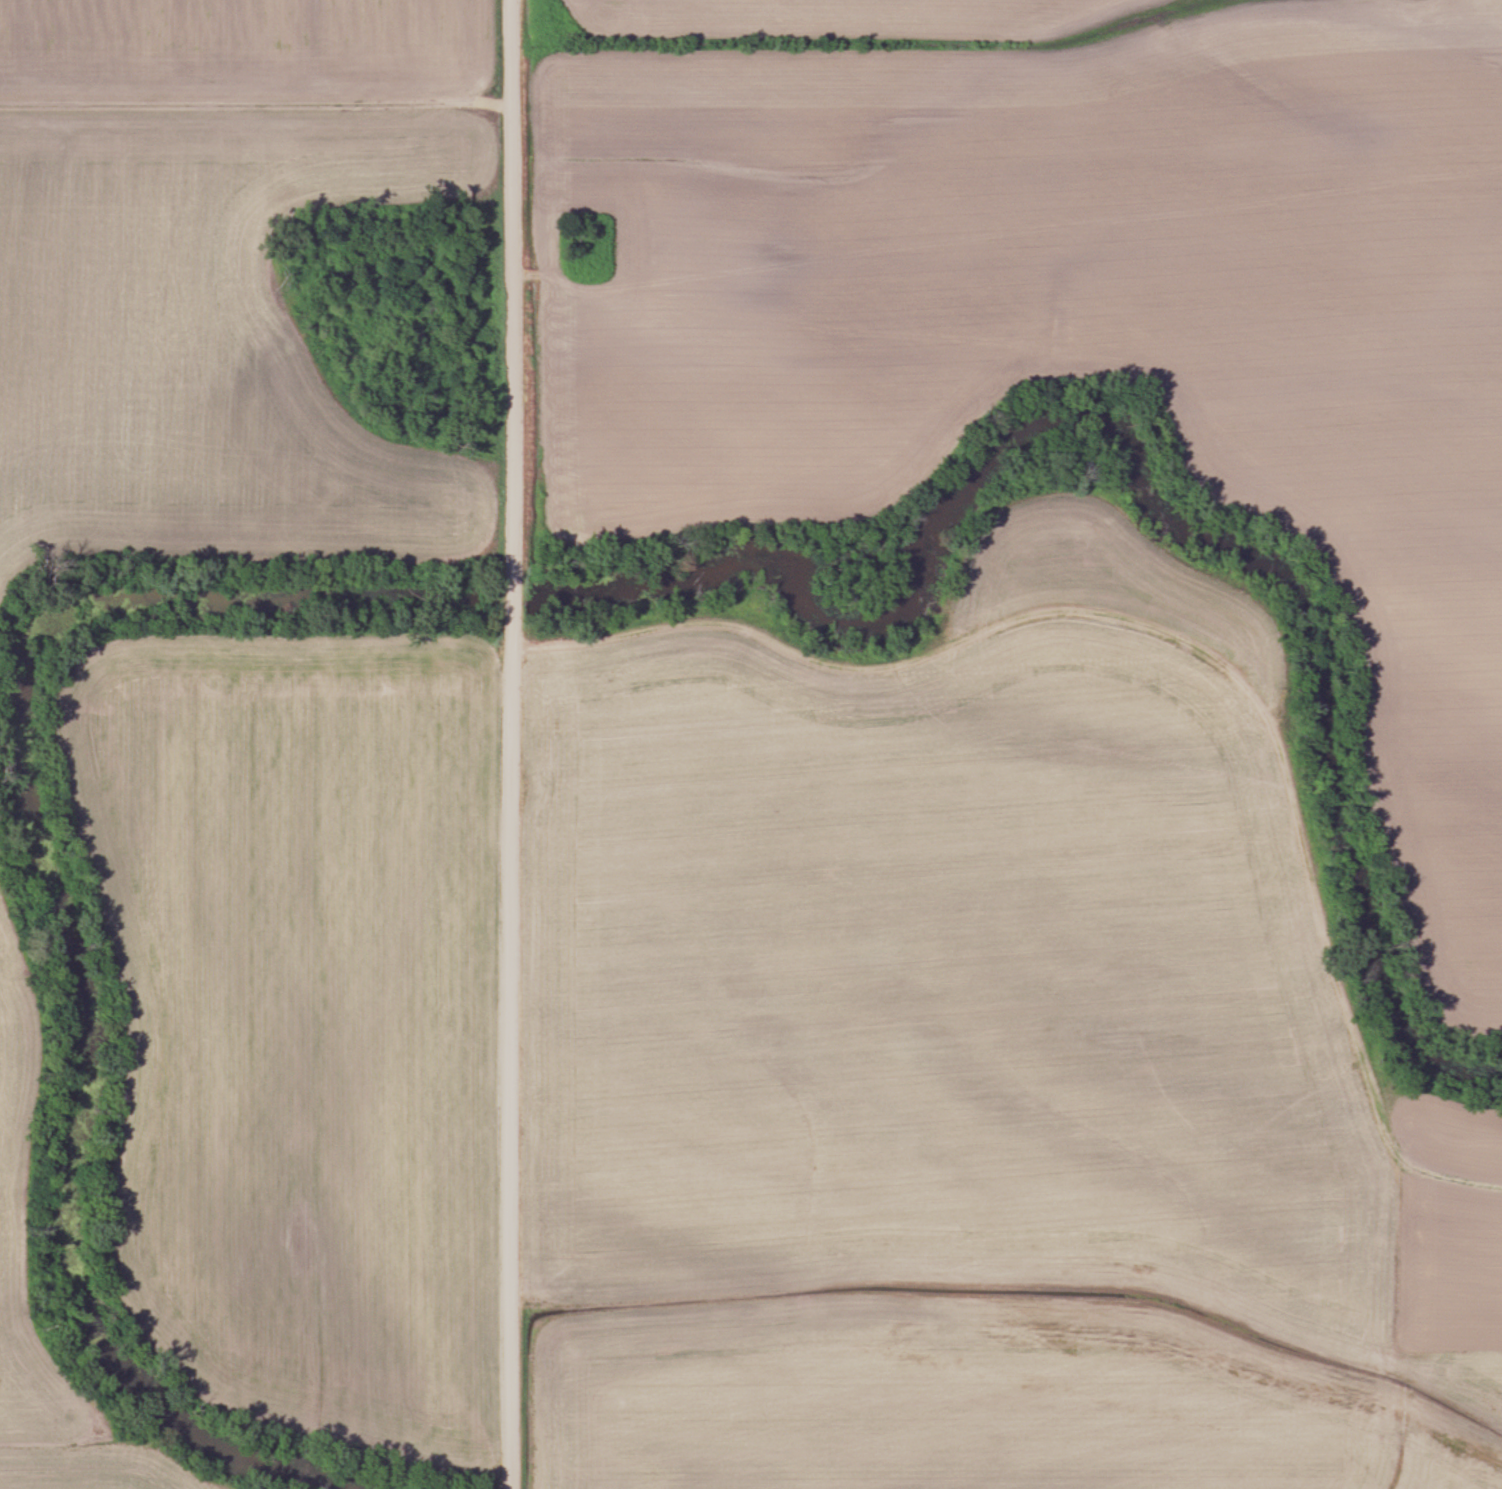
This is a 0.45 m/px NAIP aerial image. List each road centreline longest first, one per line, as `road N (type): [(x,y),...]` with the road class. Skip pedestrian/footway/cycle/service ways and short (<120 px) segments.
road 1 (residential): [(513,1488),(511,0)]

